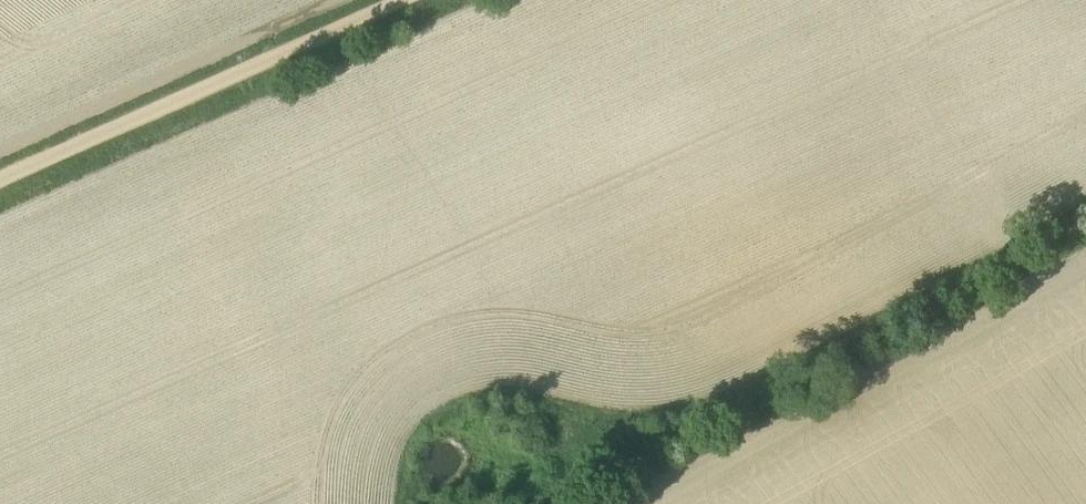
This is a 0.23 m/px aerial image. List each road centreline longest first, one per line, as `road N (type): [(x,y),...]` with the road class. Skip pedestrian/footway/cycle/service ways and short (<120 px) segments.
road 1 (track): [(0,176),(395,0)]

